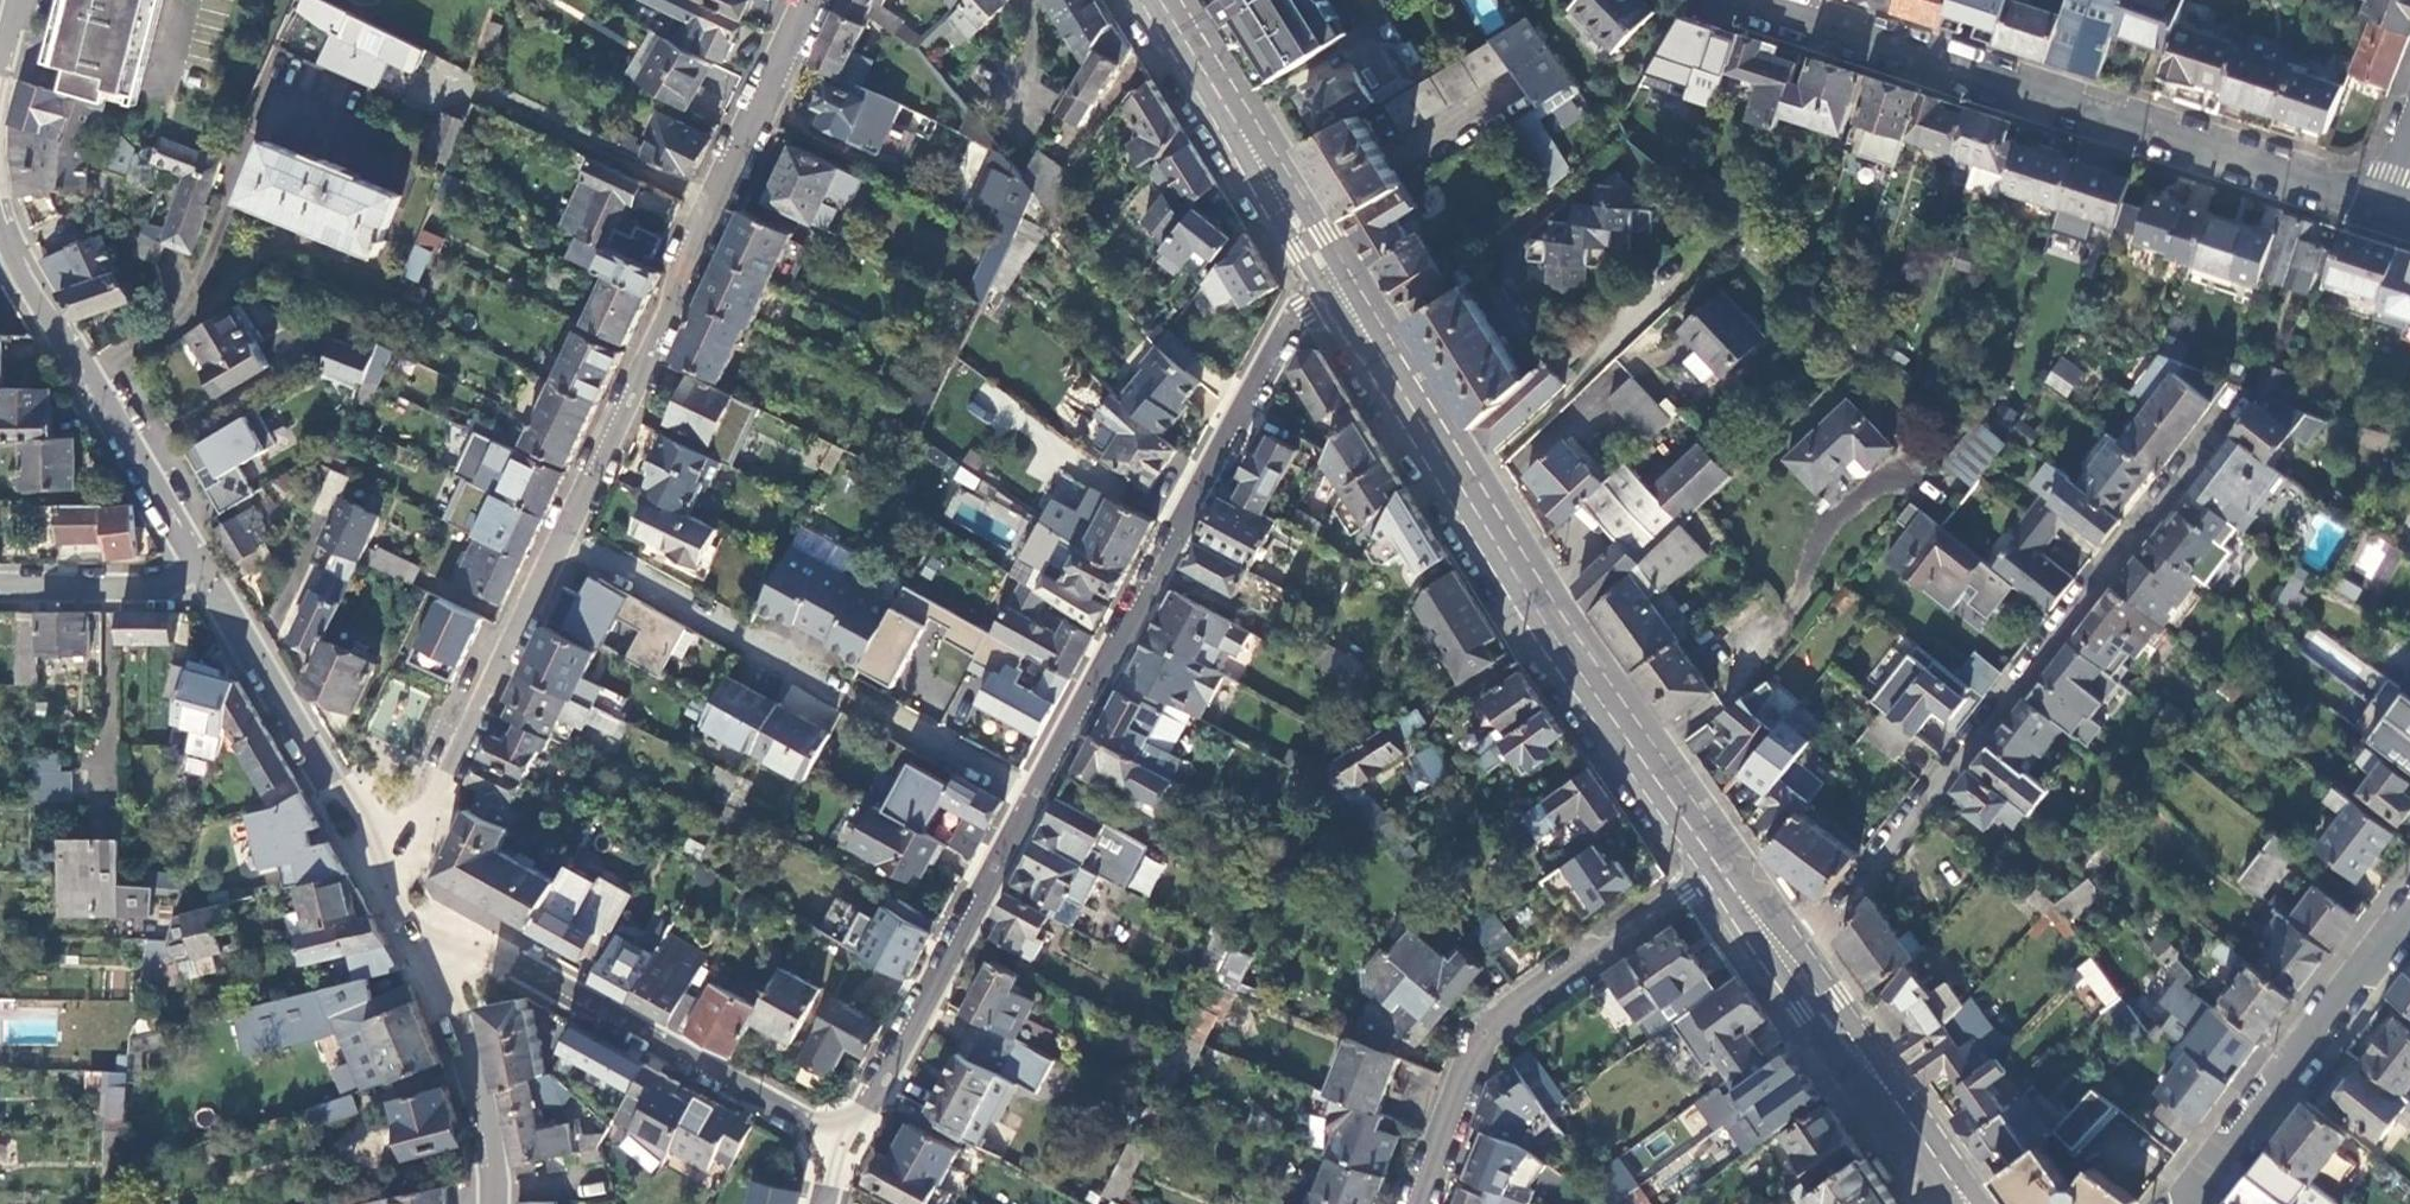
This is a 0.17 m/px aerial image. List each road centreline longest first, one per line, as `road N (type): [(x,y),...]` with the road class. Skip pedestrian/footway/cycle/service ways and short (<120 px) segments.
road 1 (primary): [(1328,250),(1514,577),(1722,868)]
road 2 (residential): [(1792,964),(2245,400)]
road 3 (residential): [(2379,204),(1756,0)]
road 4 (residential): [(1034,798),(1328,250)]
road 5 (residential): [(815,0),(557,535)]
road 6 (residential): [(1034,798),(557,535)]
road 7 (residential): [(1722,868),(1477,1033),(1413,1203)]
road 8 (residential): [(425,937),(467,941),(558,981),(842,1144)]
road 9 (residential): [(0,205),(19,256),(213,585)]
road 10 (residential): [(842,1144),(1034,798)]
road 11 (residential): [(2186,1203),(2409,901)]
road 12 (residential): [(557,535),(420,827),(377,852)]
road 13 (residential): [(213,585),(377,852)]
road 14 (primary): [(1792,964),(1966,1203)]
road 15 (primary): [(1172,0),(1328,250)]
road 16 (residential): [(425,937),(447,983),(476,1088),(494,1203)]
road 17 (residential): [(213,585),(0,584)]

